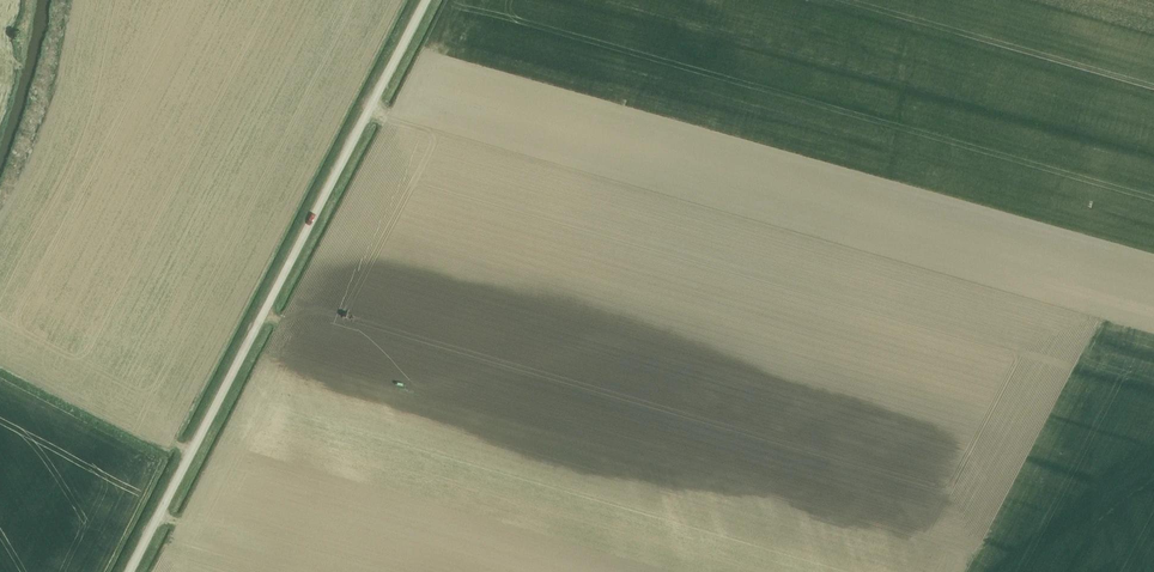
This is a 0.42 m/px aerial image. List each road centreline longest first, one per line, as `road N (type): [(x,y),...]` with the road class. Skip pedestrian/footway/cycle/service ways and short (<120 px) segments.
road 1 (unclassified): [(128,571),(426,0)]

